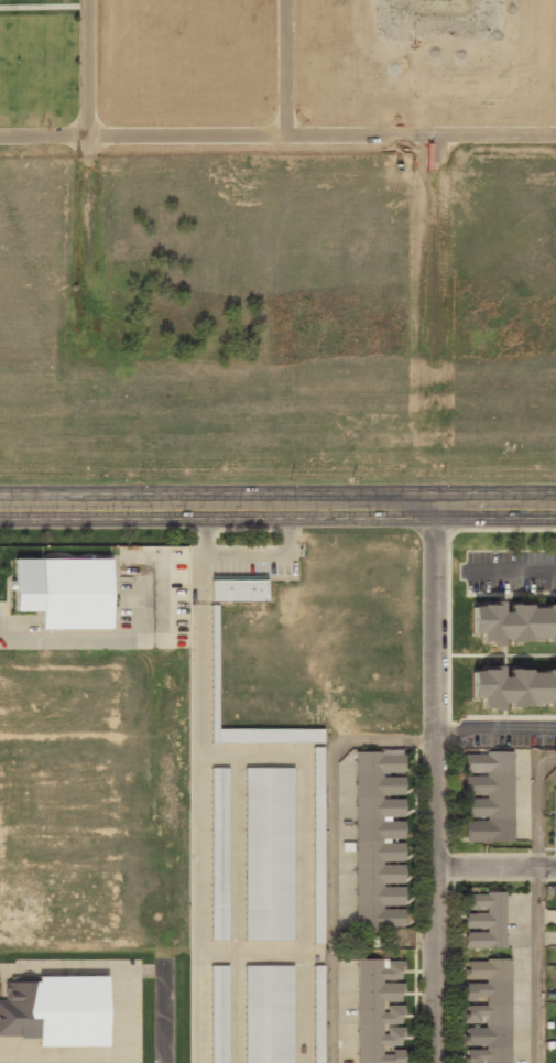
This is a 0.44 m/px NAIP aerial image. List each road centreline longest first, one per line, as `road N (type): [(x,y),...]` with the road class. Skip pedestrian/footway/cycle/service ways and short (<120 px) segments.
road 1 (residential): [(430,1062),(429,506)]
road 2 (secondary): [(0,507),(555,506)]
road 3 (residential): [(87,0),(87,135),(0,137)]
road 4 (residential): [(555,869),(430,869)]

